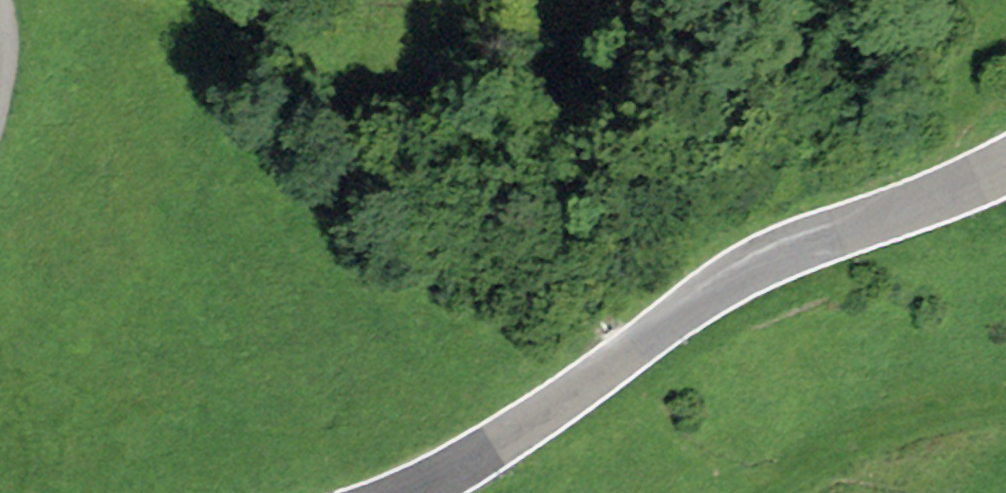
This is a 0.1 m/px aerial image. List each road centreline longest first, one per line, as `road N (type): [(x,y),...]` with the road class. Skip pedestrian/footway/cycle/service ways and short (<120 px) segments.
road 1 (tertiary): [(403,492),(502,440),(746,271),(1005,164)]
road 2 (track): [(1005,412),(942,413),(848,443),(768,492)]

